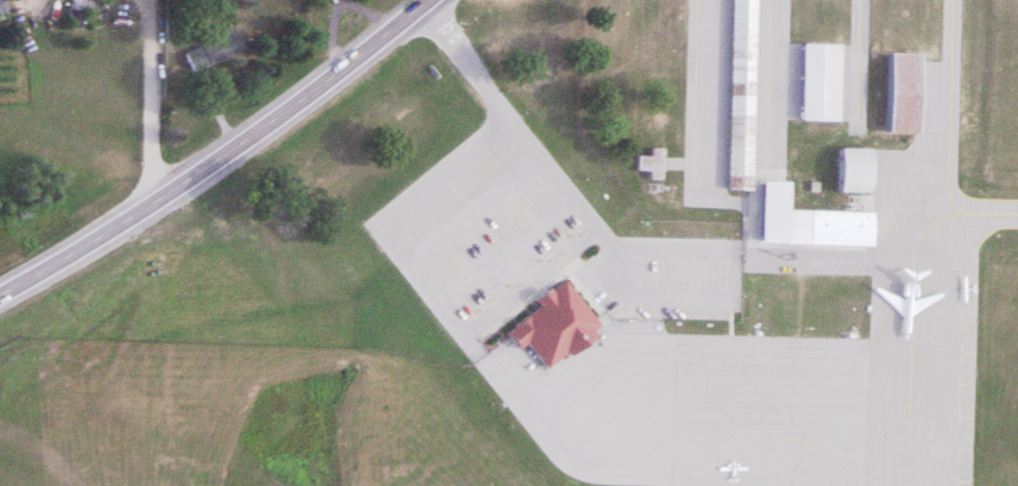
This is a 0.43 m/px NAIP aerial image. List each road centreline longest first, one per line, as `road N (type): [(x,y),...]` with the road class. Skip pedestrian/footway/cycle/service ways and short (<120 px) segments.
road 1 (residential): [(420,4),(598,230)]
road 2 (primary): [(195,172),(425,0)]
road 3 (primary): [(0,295),(195,172)]

